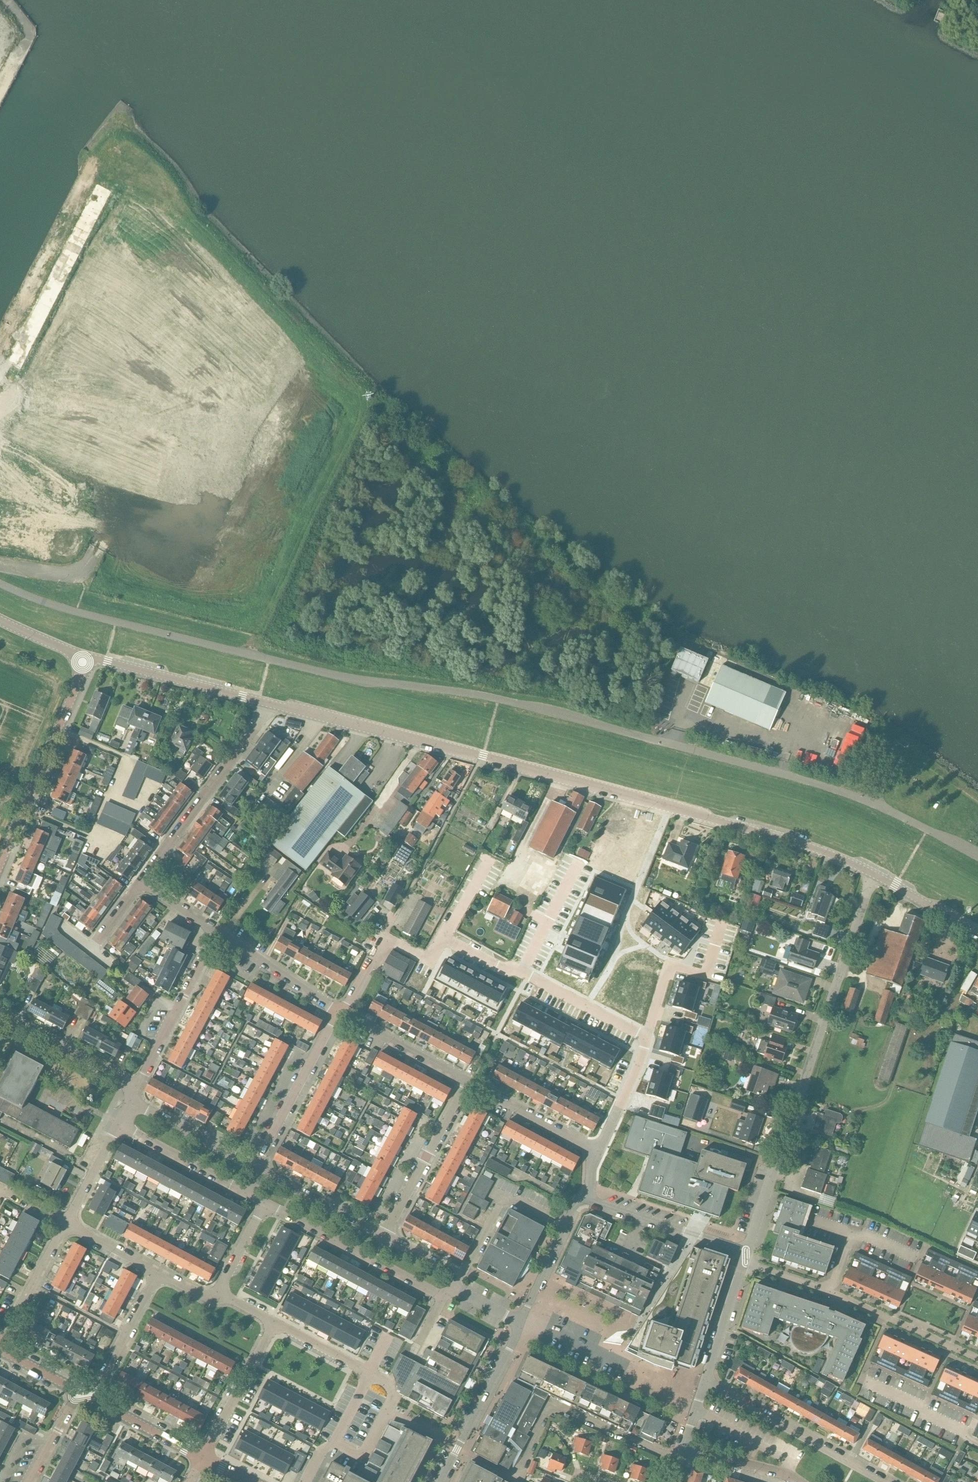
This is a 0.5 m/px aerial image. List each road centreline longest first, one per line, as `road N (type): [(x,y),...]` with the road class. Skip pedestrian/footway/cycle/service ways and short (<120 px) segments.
road 1 (residential): [(977,857),(814,784),(511,703),(269,659),(0,585)]
road 2 (unclassified): [(873,875),(697,815),(272,705)]
road 3 (unclassified): [(748,1256),(873,875)]
road 4 (residential): [(341,1013),(385,936),(430,961),(443,938),(647,1037)]
road 5 (residential): [(307,1481),(368,1372),(275,1322)]
road 6 (tertiary): [(0,863),(85,659)]
road 7 (residential): [(272,705),(140,881)]
road 8 (residential): [(888,1481),(707,1378)]
road 9 (unclassified): [(272,705),(85,659)]
road 10 (unclassified): [(440,1481),(521,1322)]
road 11 (residential): [(384,1237),(466,1080)]
road 12 (residential): [(256,1167),(341,1013)]
road 13 (residential): [(219,933),(135,1085)]
road 14 (unclassified): [(589,1198),(748,1256)]
road 15 (residential): [(977,1358),(830,1292)]
road 16 (residential): [(203,1457),(275,1322)]
road 17 (unclassified): [(135,1085),(0,1017)]
road 18 (unclassified): [(116,1124),(248,1194)]
road 19 (residential): [(597,1150),(466,1080)]
road 20 (residential): [(341,1013),(219,933)]
road 21 (unclassified): [(384,1237),(256,1167)]
road 22 (unclassified): [(256,1167),(128,1098)]
road 23 (unclassified): [(521,1322),(576,1203),(589,1198)]
road 24 (residential): [(466,1080),(341,1013)]
road 25 (residential): [(0,1348),(65,1223)]
road 26 (residential): [(92,1398),(157,1273)]
road 27 (residential): [(864,1381),(977,1446)]
road 28 (tertiary): [(203,1457),(92,1398)]
road 29 (residential): [(647,1037),(597,1150)]
road 30 (unclassified): [(267,1204),(373,1260)]

